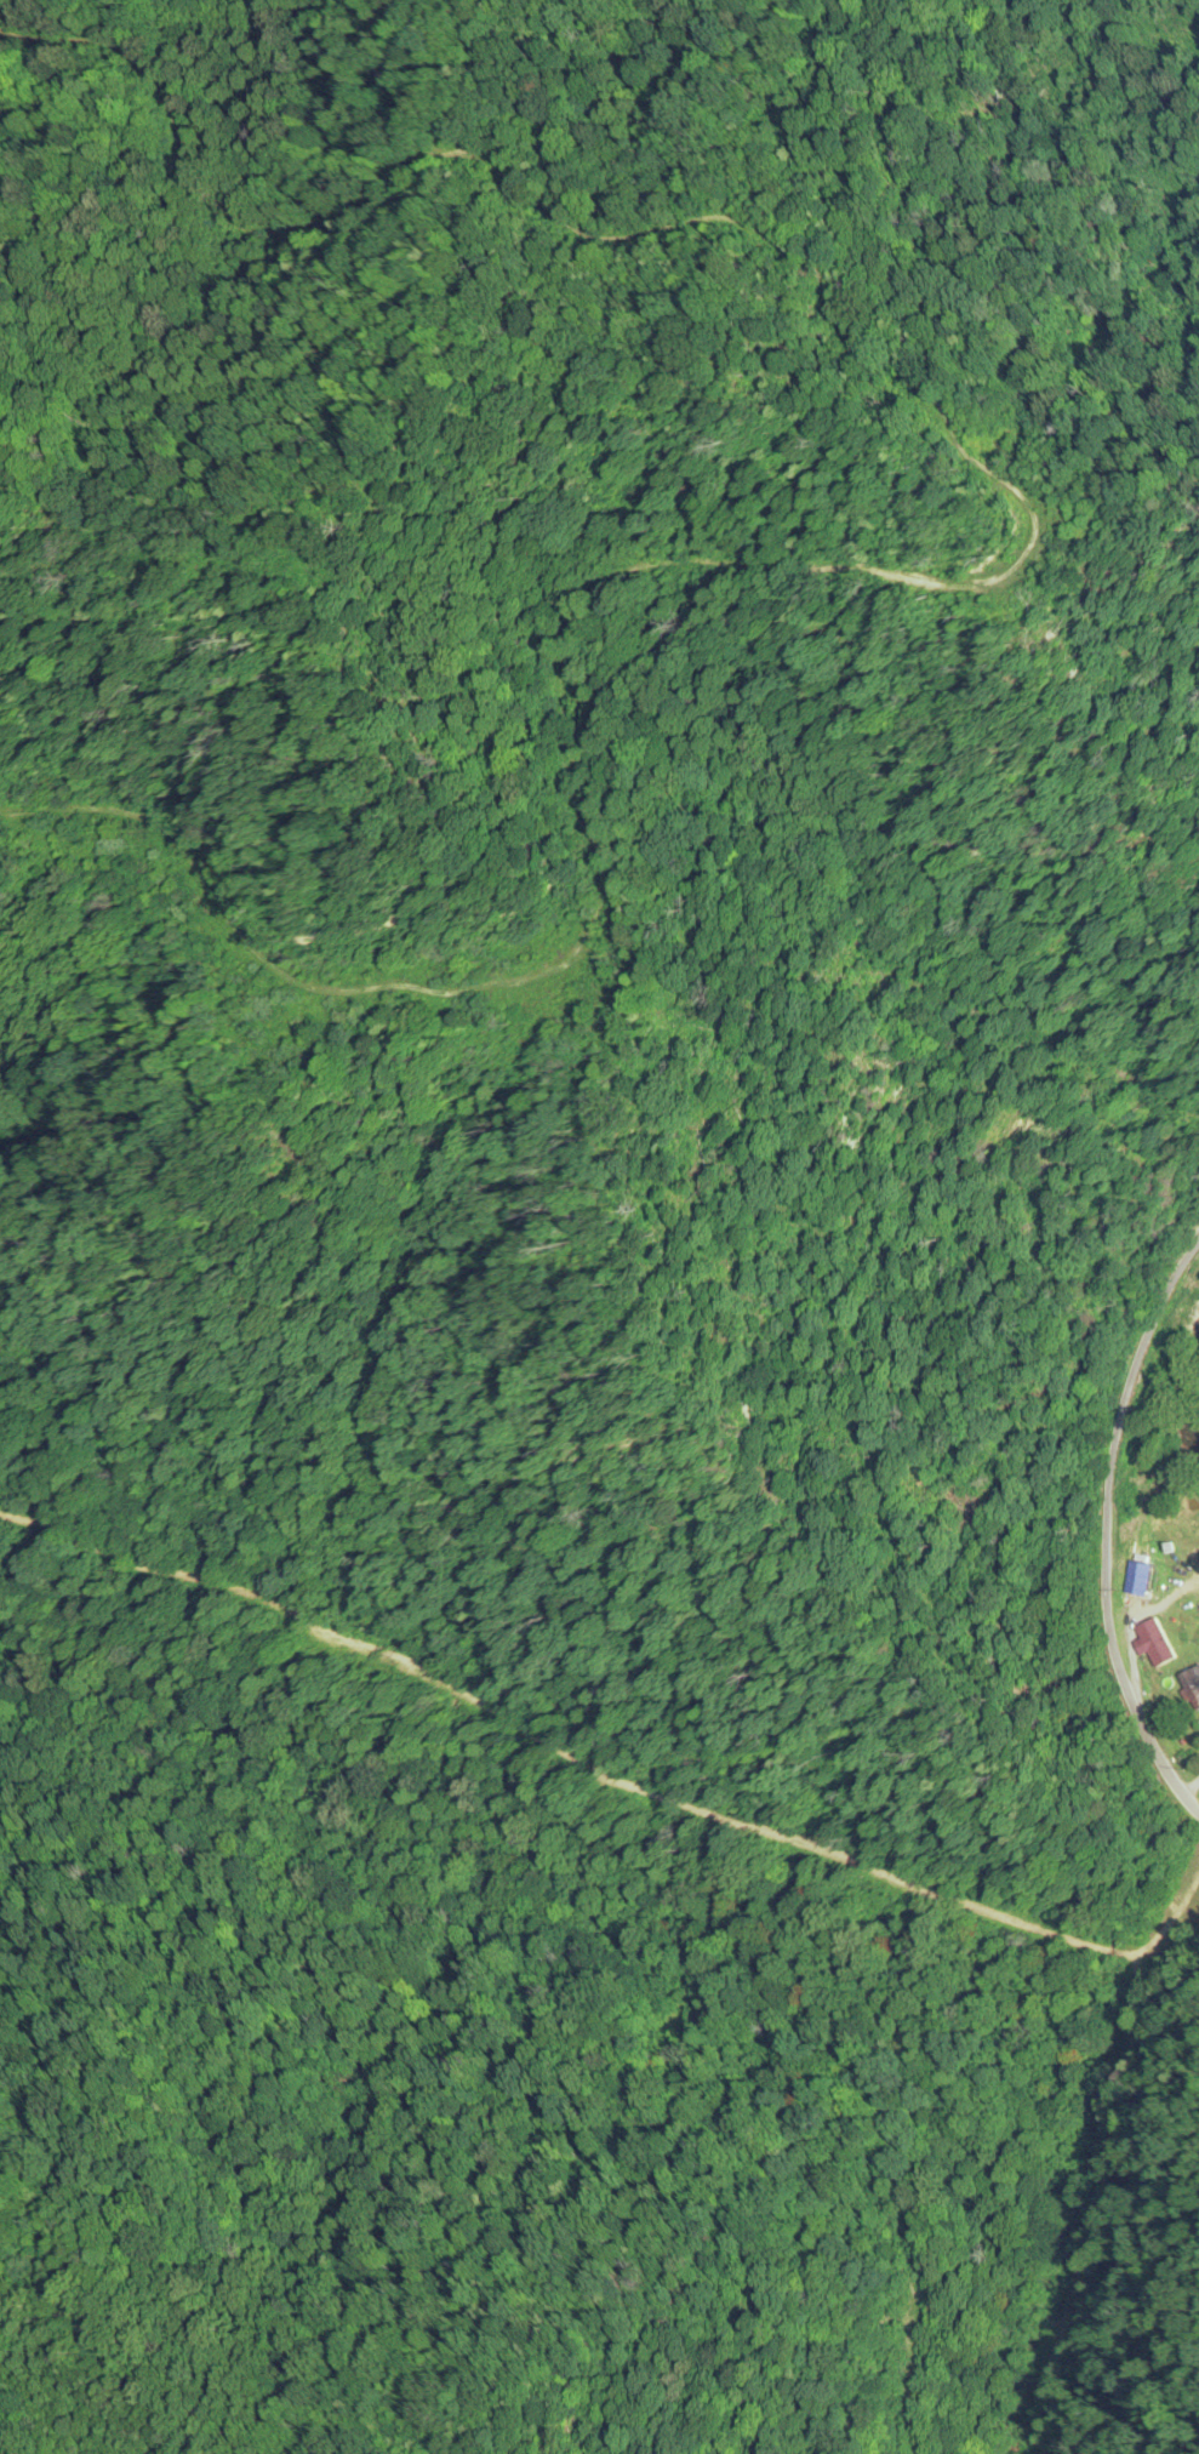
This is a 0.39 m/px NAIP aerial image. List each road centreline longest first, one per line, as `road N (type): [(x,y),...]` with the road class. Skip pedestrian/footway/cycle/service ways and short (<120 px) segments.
road 1 (tertiary): [(1198,1813),(1171,1786),(1121,1678),(1100,1558),(1117,1400),(1198,1252)]

